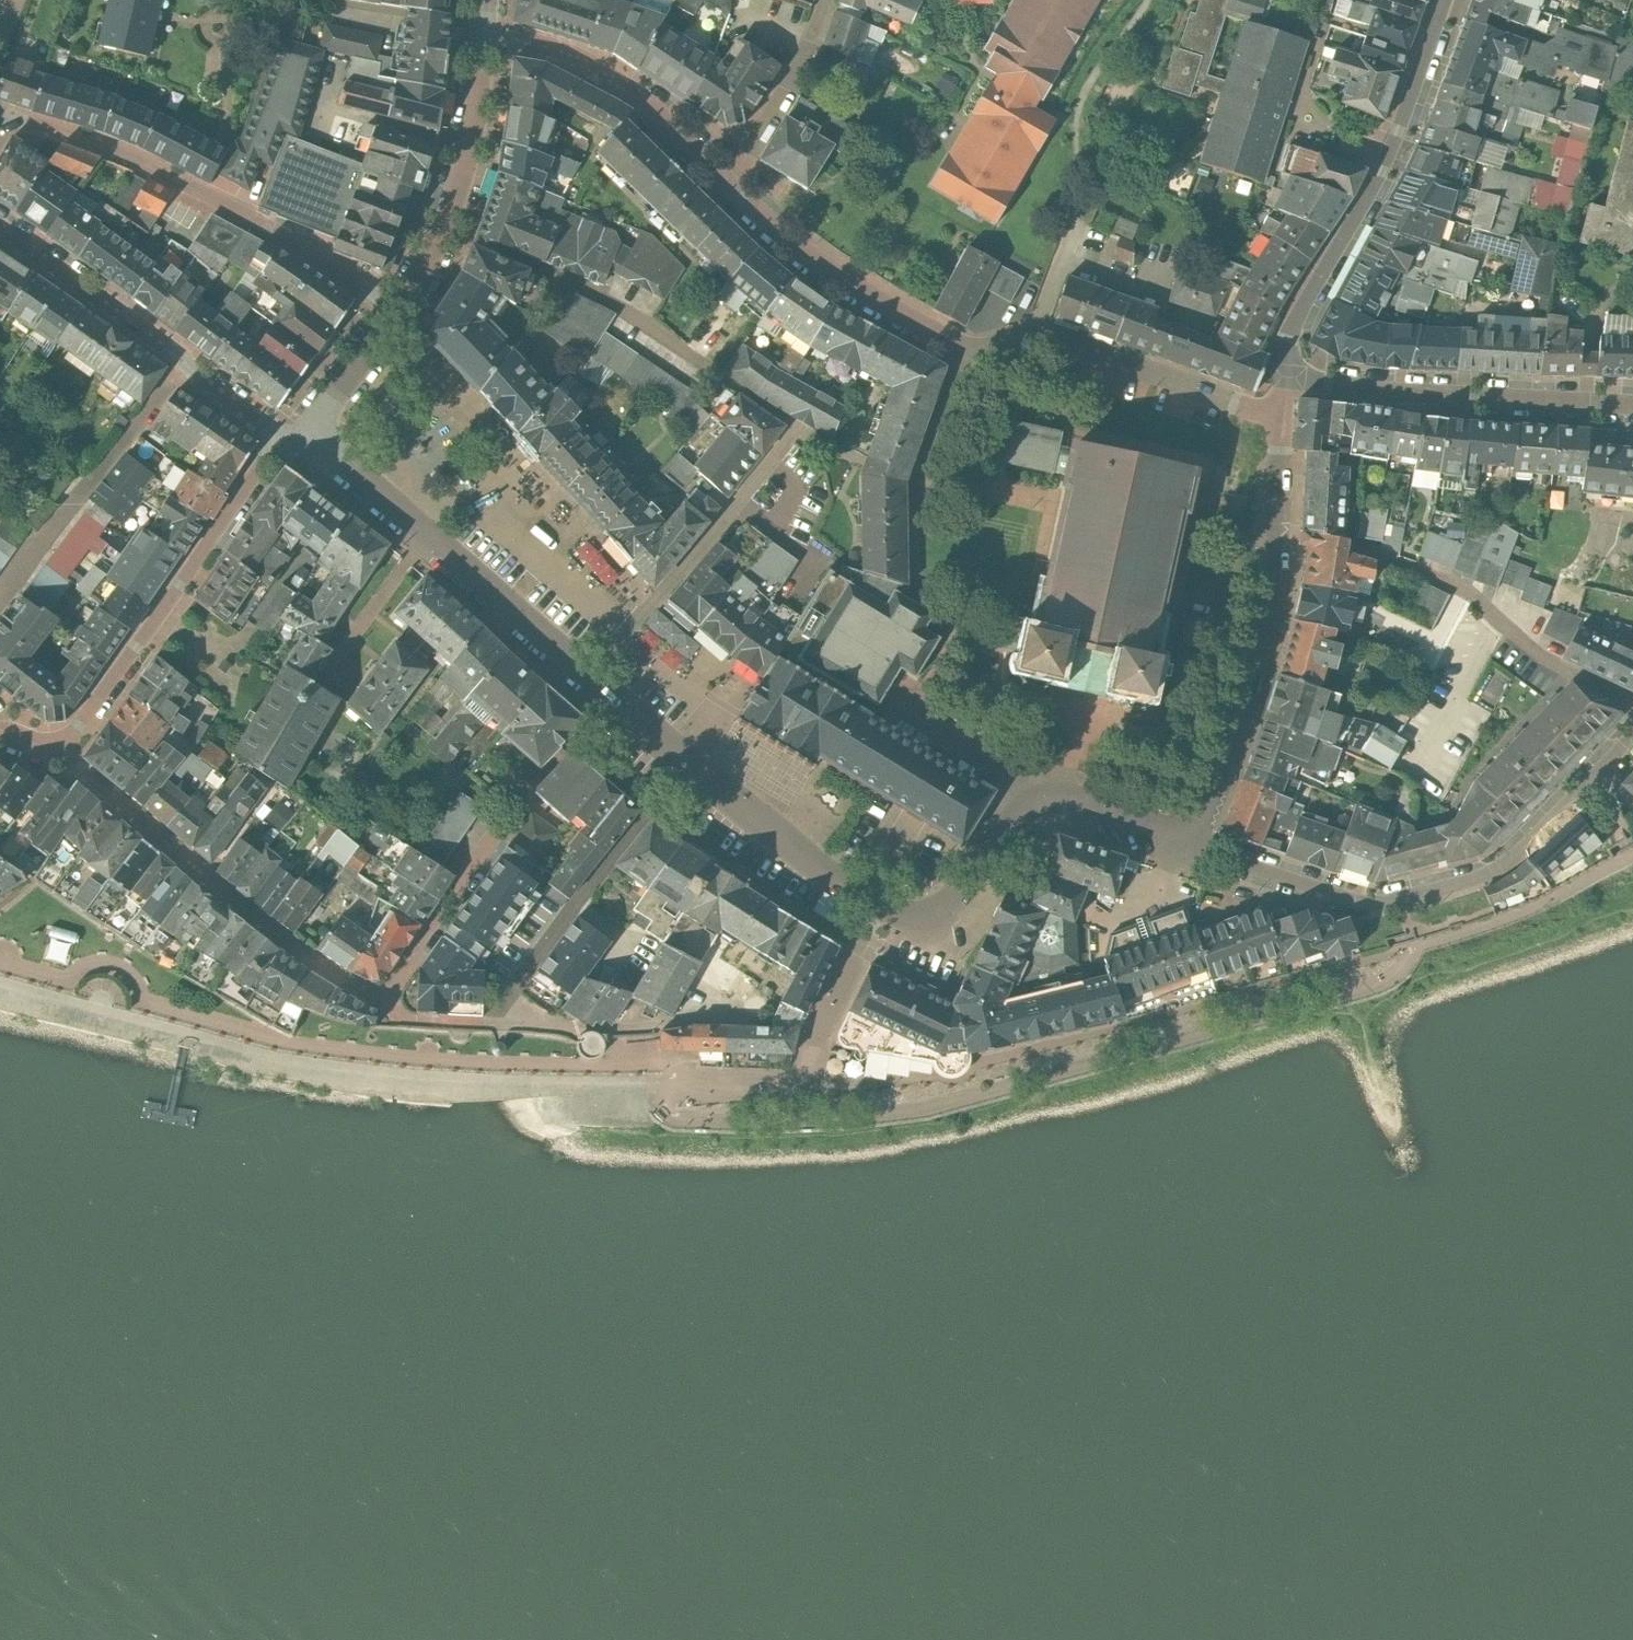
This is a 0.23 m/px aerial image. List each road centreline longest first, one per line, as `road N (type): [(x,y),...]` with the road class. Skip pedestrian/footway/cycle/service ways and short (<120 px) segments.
road 1 (residential): [(1632,737),(1477,879),(1400,898),(1353,896),(1190,838)]
road 2 (residential): [(9,116),(111,147),(351,263),(415,286)]
road 3 (residential): [(63,752),(241,905),(344,982),(383,1000)]
road 4 (residential): [(1286,371),(1451,0)]
road 5 (residential): [(279,436),(427,523),(596,677)]
road 6 (residential): [(452,232),(560,270),(624,304),(800,424)]
road 7 (residential): [(1632,710),(1515,635),(1464,590),(1348,543),(1284,532)]
road 8 (residential): [(876,899),(909,916),(934,915),(969,894),(1039,790),(1080,796),(1190,838)]
road 9 (residential): [(63,752),(279,436)]
road 10 (residential): [(727,177),(843,270),(929,321),(989,339),(1034,334)]
road 11 (residential): [(1632,402),(1360,388),(1286,371)]
road 12 (residential): [(876,899),(809,1070),(797,1082),(666,1083)]
road 13 (residential): [(682,755),(635,831),(490,1022)]
road 14 (residential): [(596,677),(800,424)]
road 15 (residential): [(1190,838),(1239,740),(1276,603),(1284,532)]
road 16 (residential): [(383,1000),(565,746)]
road 17 (residential): [(488,28),(582,59),(628,87),(727,177)]
road 18 (residential): [(1278,412),(1060,332),(1034,334)]
road 19 (residential): [(682,755),(876,899)]
road 20 (residential): [(183,364),(0,230)]
road 21 (residential): [(488,28),(452,232)]
road 22 (residential): [(727,177),(817,39),(831,0)]
road 23 (residential): [(415,286),(279,436)]
road 24 (residential): [(0,601),(102,467)]
road 25 (residential): [(183,364),(102,467)]
road 26 (residential): [(1284,532),(1278,412)]
road 27 (residential): [(279,436),(183,364)]

